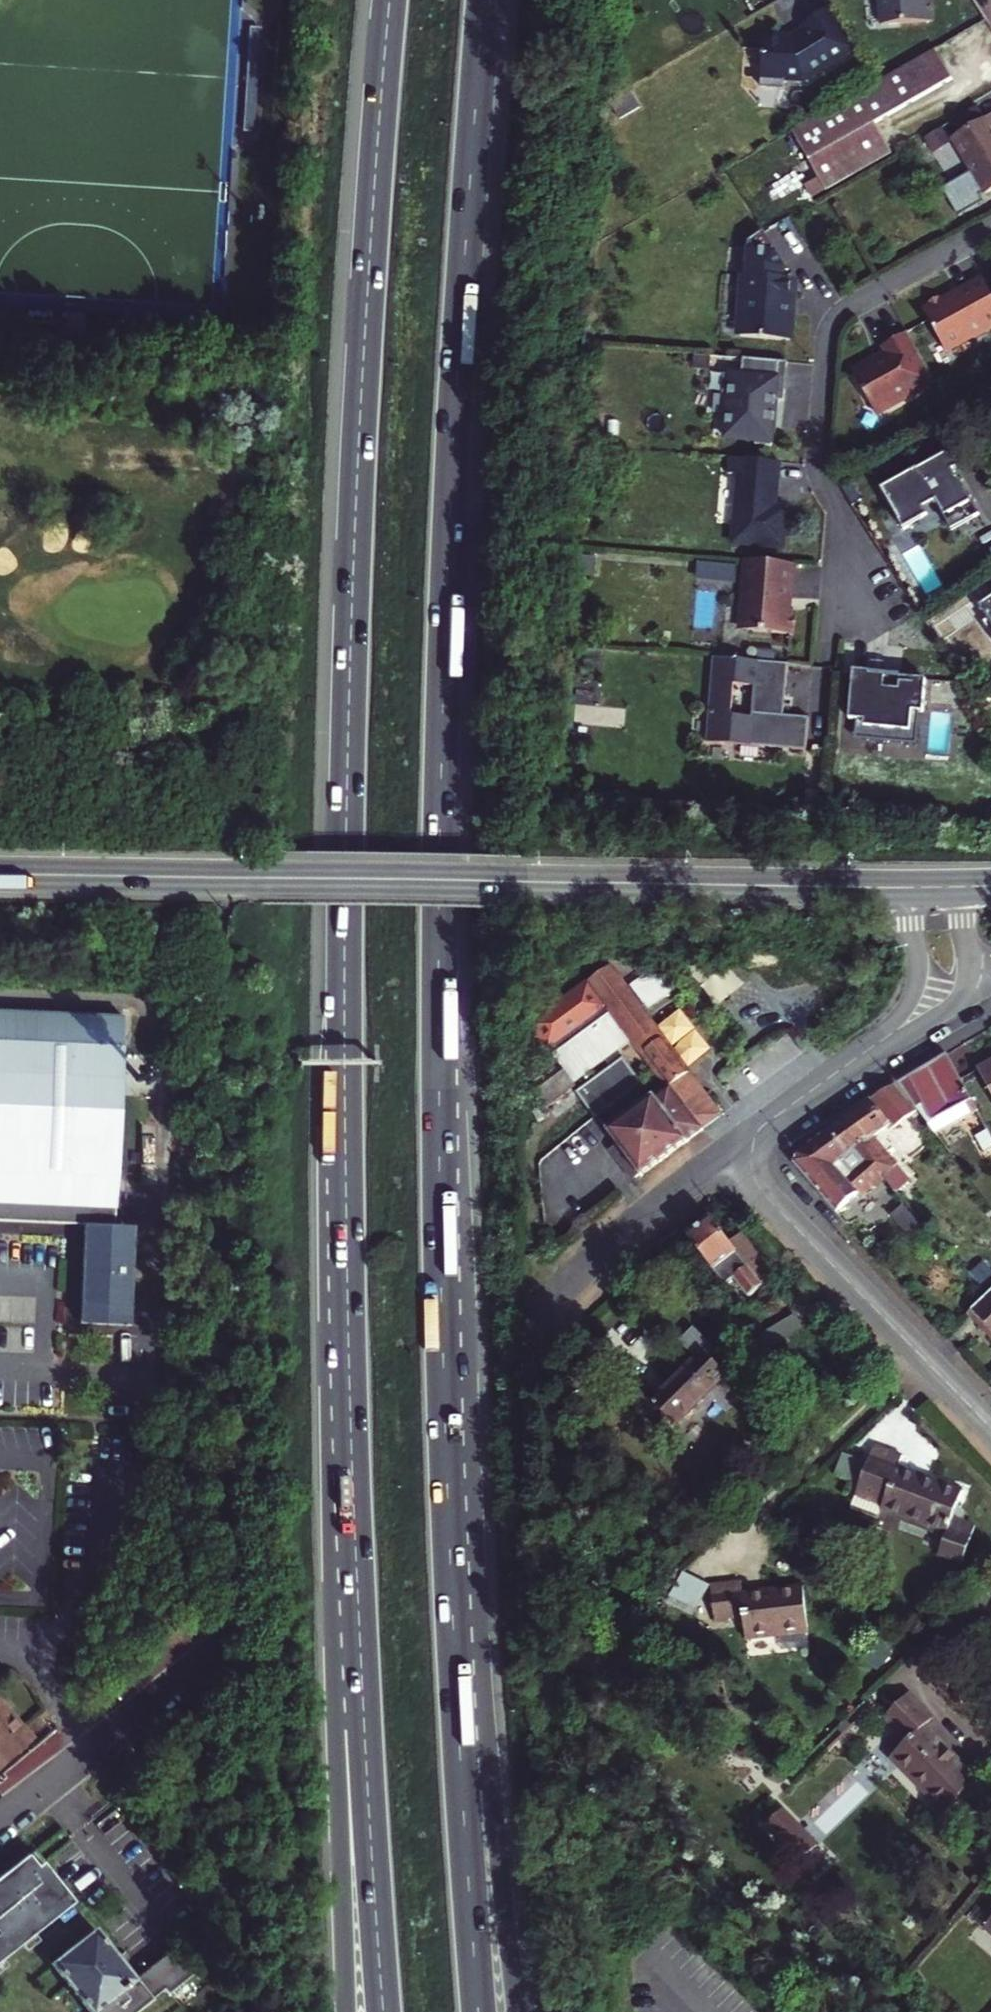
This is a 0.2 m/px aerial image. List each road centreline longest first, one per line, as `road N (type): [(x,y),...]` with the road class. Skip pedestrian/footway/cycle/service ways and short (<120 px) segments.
road 1 (motorway): [(455,1665),(442,797),(461,315),(485,0)]
road 2 (motorway): [(390,0),(356,528),(345,1028)]
road 3 (motorway): [(345,1028),(353,1480),(384,2011)]
road 4 (motorway): [(345,1028),(329,1390),(345,2011)]
road 5 (secondary): [(914,888),(0,874)]
road 6 (residential): [(862,595),(841,509),(818,465),(827,338),(843,314),(990,228)]
road 7 (tertiary): [(754,1150),(763,1193),(990,1427)]
road 8 (motorway): [(517,2011),(487,1793),(455,1665)]
road 9 (motorway): [(479,2011),(455,1665)]
road 10 (unclassified): [(233,1638),(0,1820)]
road 11 (residential): [(754,1150),(668,1200),(553,1305)]
road 12 (tertiary): [(882,1043),(779,1116),(754,1150)]
road 13 (tertiary): [(914,888),(918,979),(908,1014),(882,1043)]

